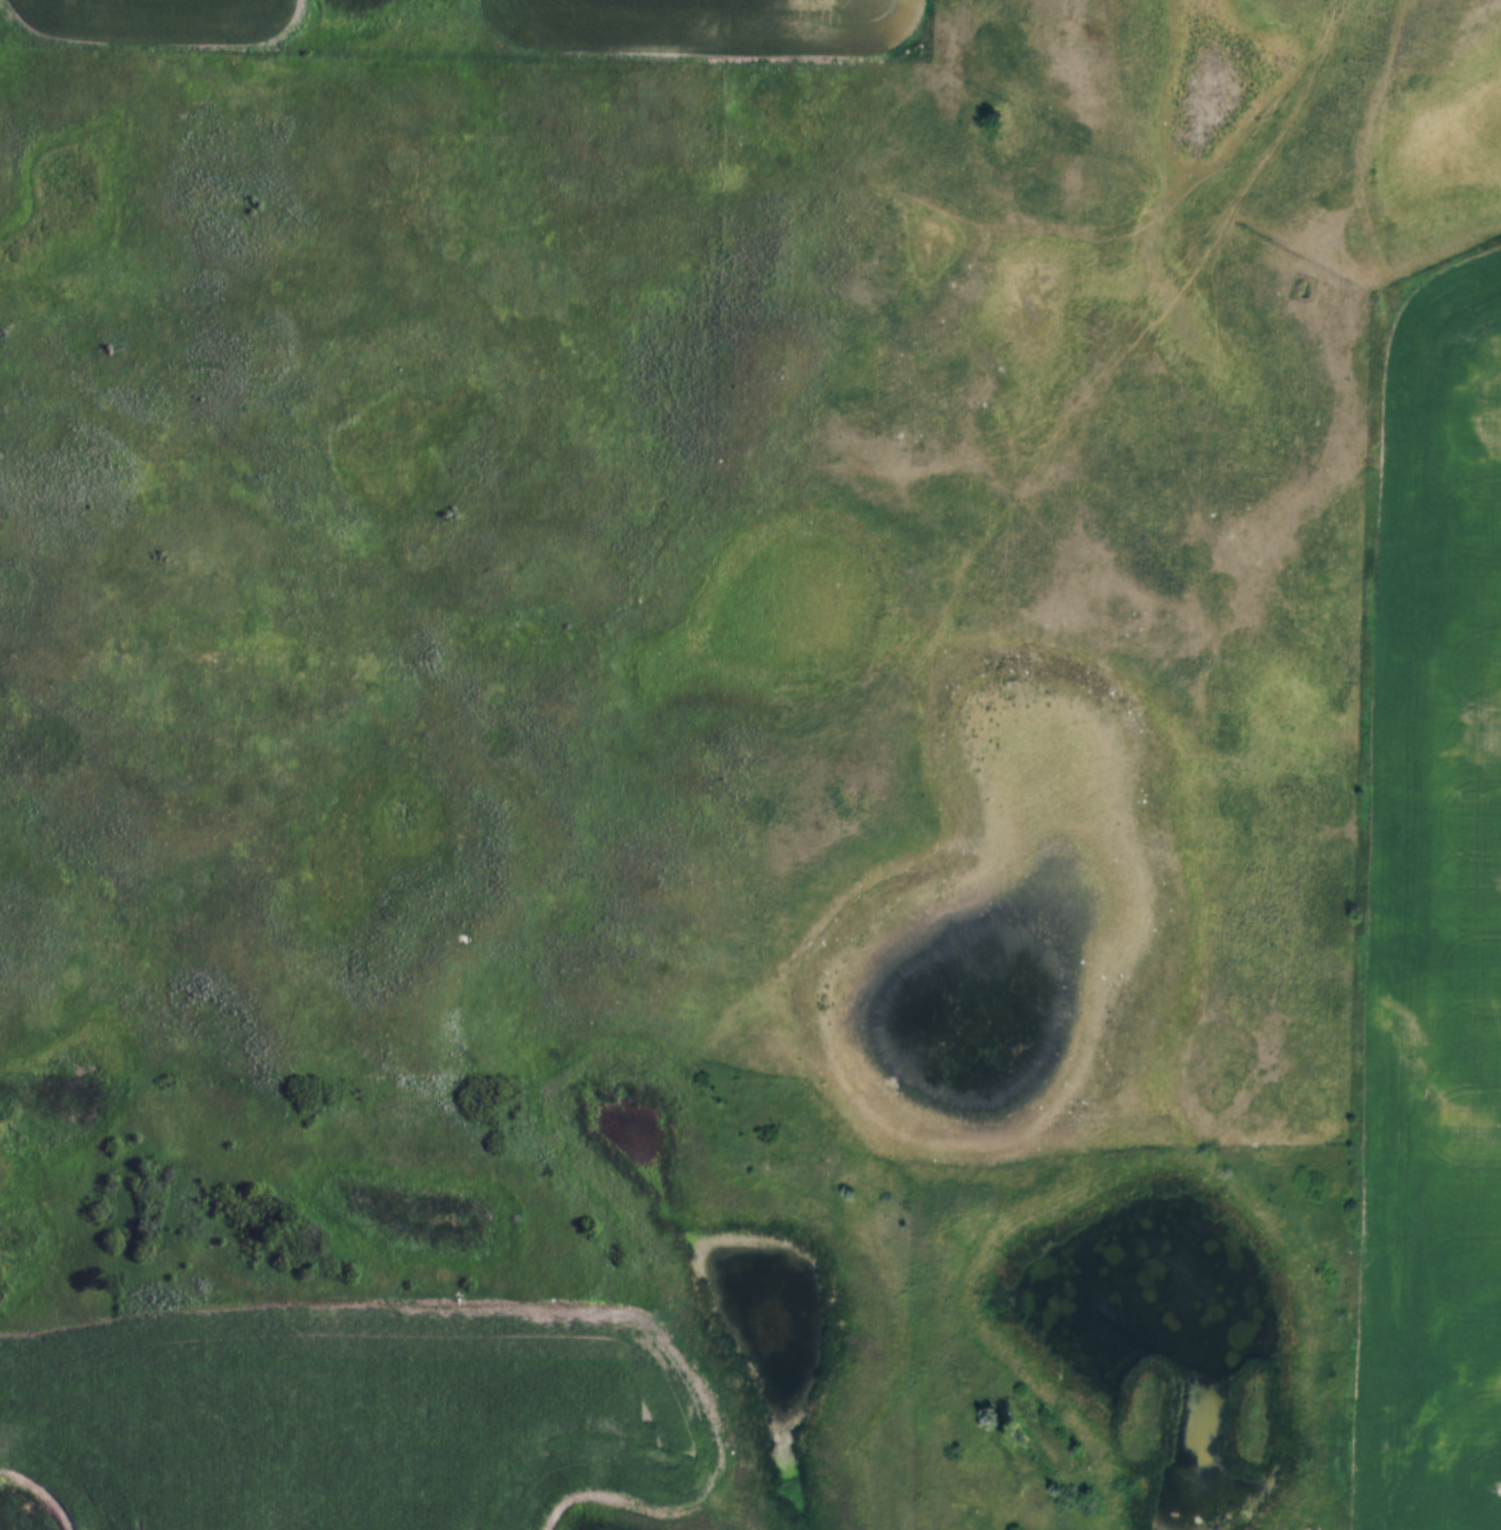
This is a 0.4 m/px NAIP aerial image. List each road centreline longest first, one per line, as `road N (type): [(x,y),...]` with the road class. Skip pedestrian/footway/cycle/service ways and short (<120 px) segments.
road 1 (track): [(1411,0),(1369,143),(1367,209),(1395,298),(1383,475),(1356,1529)]

